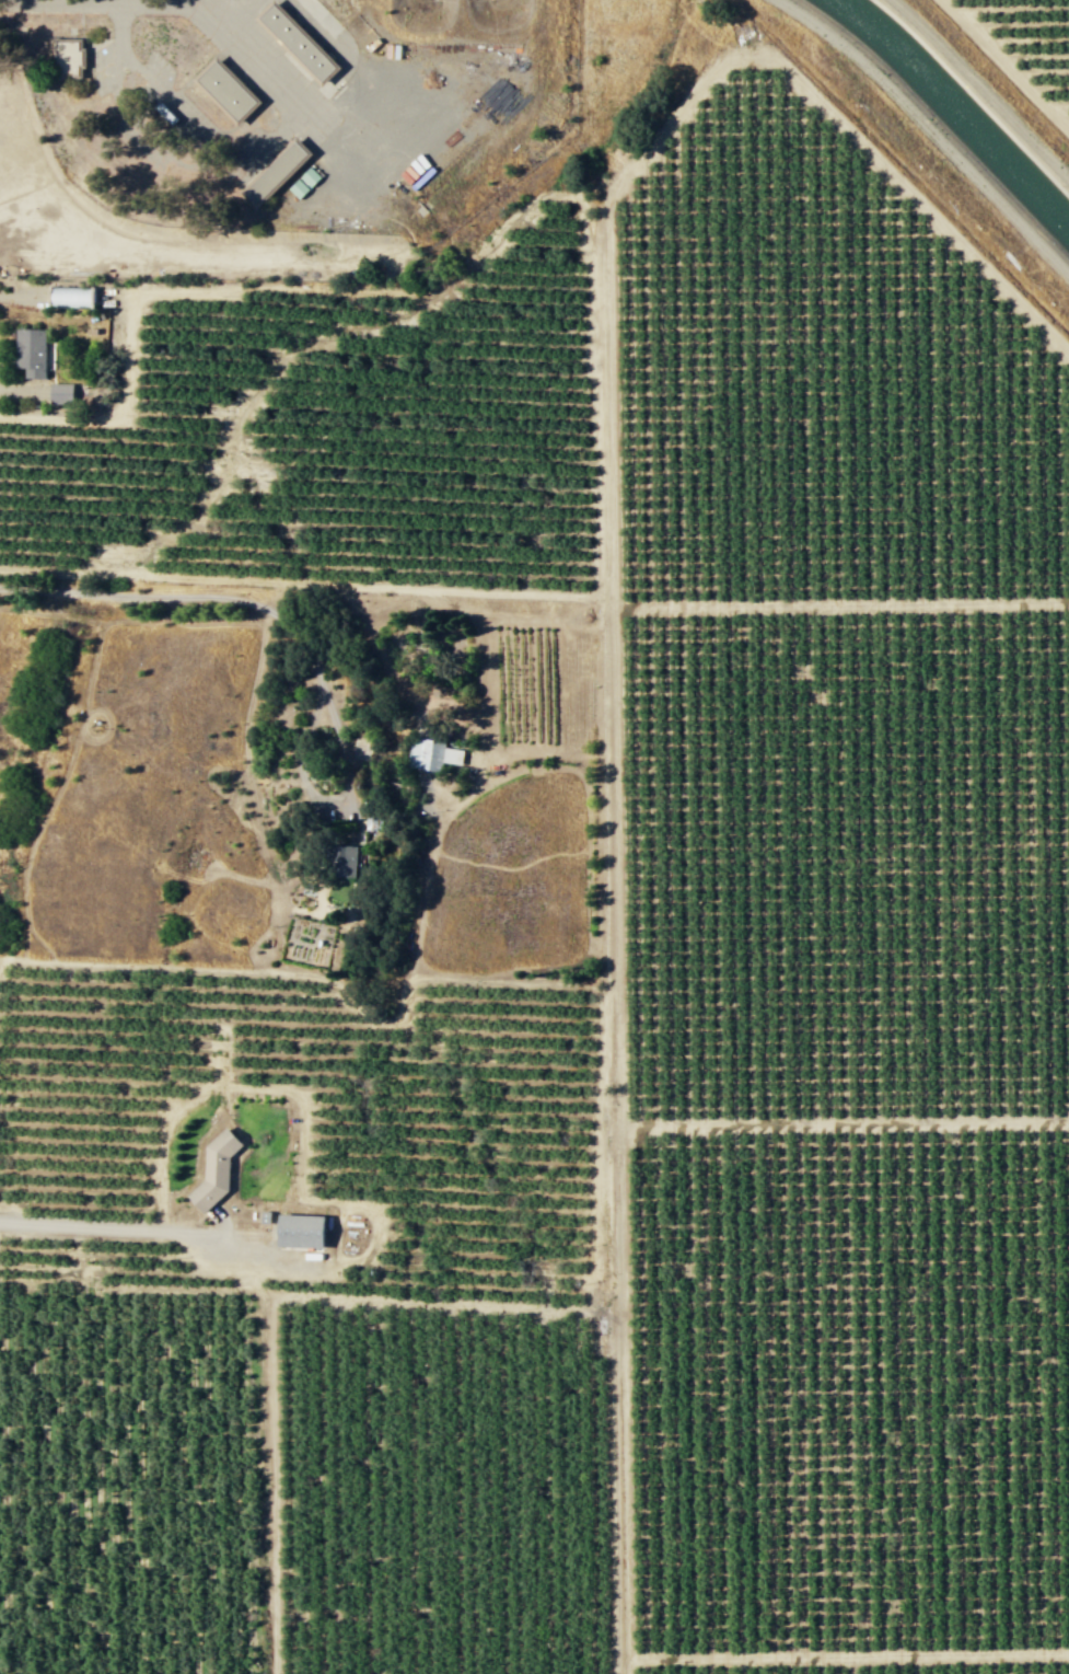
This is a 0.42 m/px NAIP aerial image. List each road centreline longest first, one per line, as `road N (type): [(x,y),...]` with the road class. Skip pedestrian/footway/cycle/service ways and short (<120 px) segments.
road 1 (track): [(609,605),(1068,601)]
road 2 (track): [(1068,1653),(629,1660)]
road 3 (track): [(1068,132),(941,0)]

